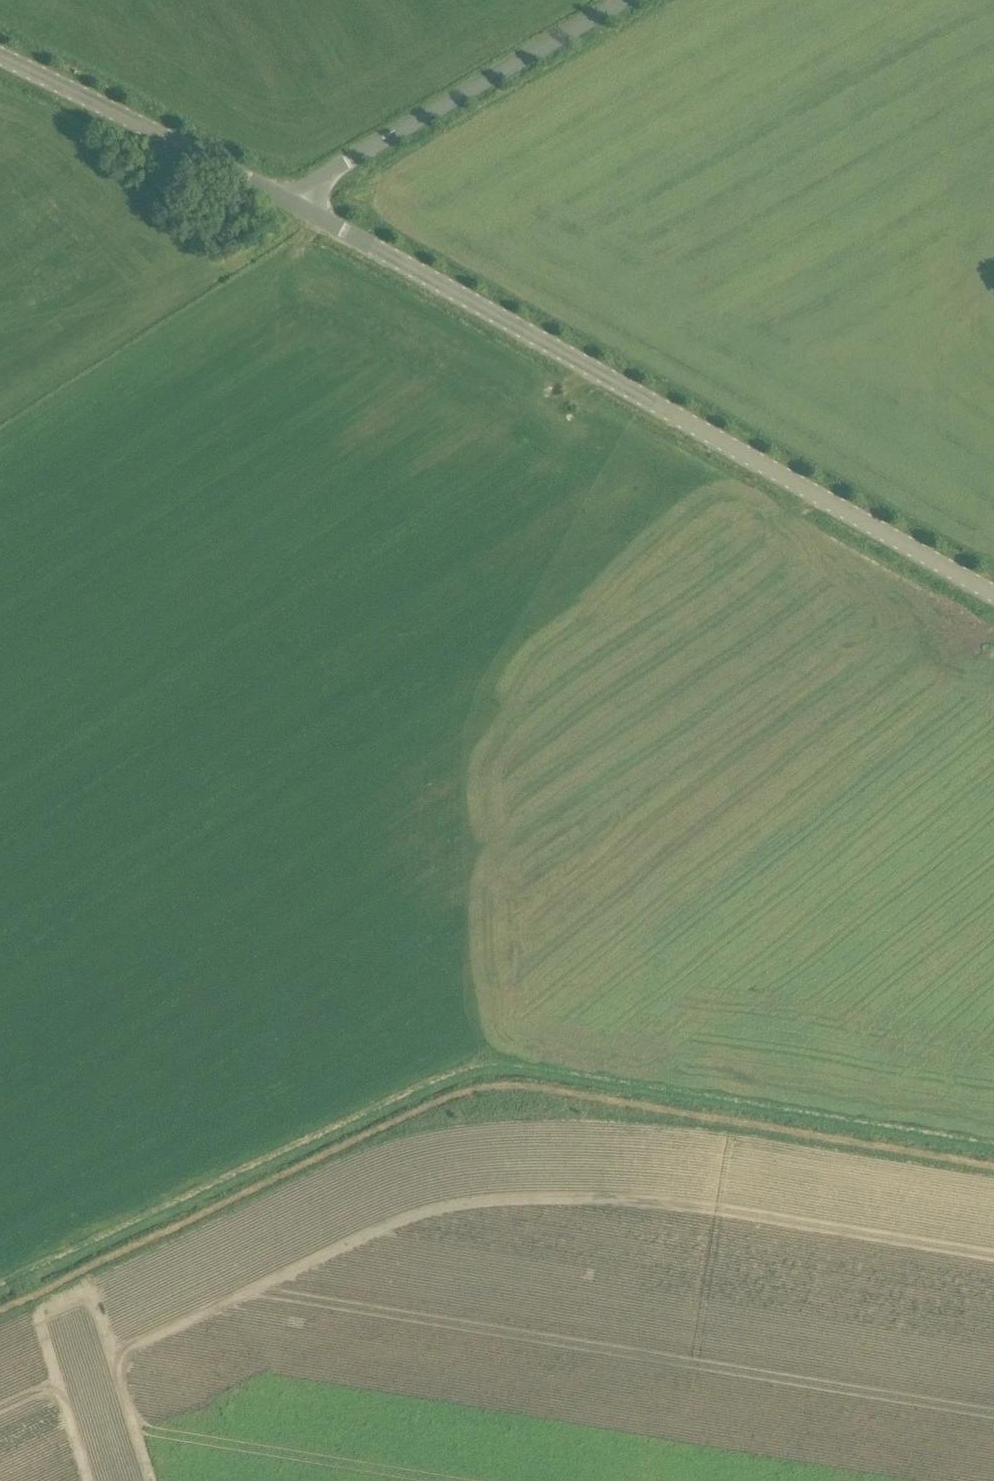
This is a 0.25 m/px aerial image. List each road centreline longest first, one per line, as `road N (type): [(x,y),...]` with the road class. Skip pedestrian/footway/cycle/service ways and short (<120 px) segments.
road 1 (tertiary): [(993,599),(288,203)]
road 2 (unclassified): [(288,203),(628,0)]
road 3 (tertiary): [(288,203),(0,60)]

